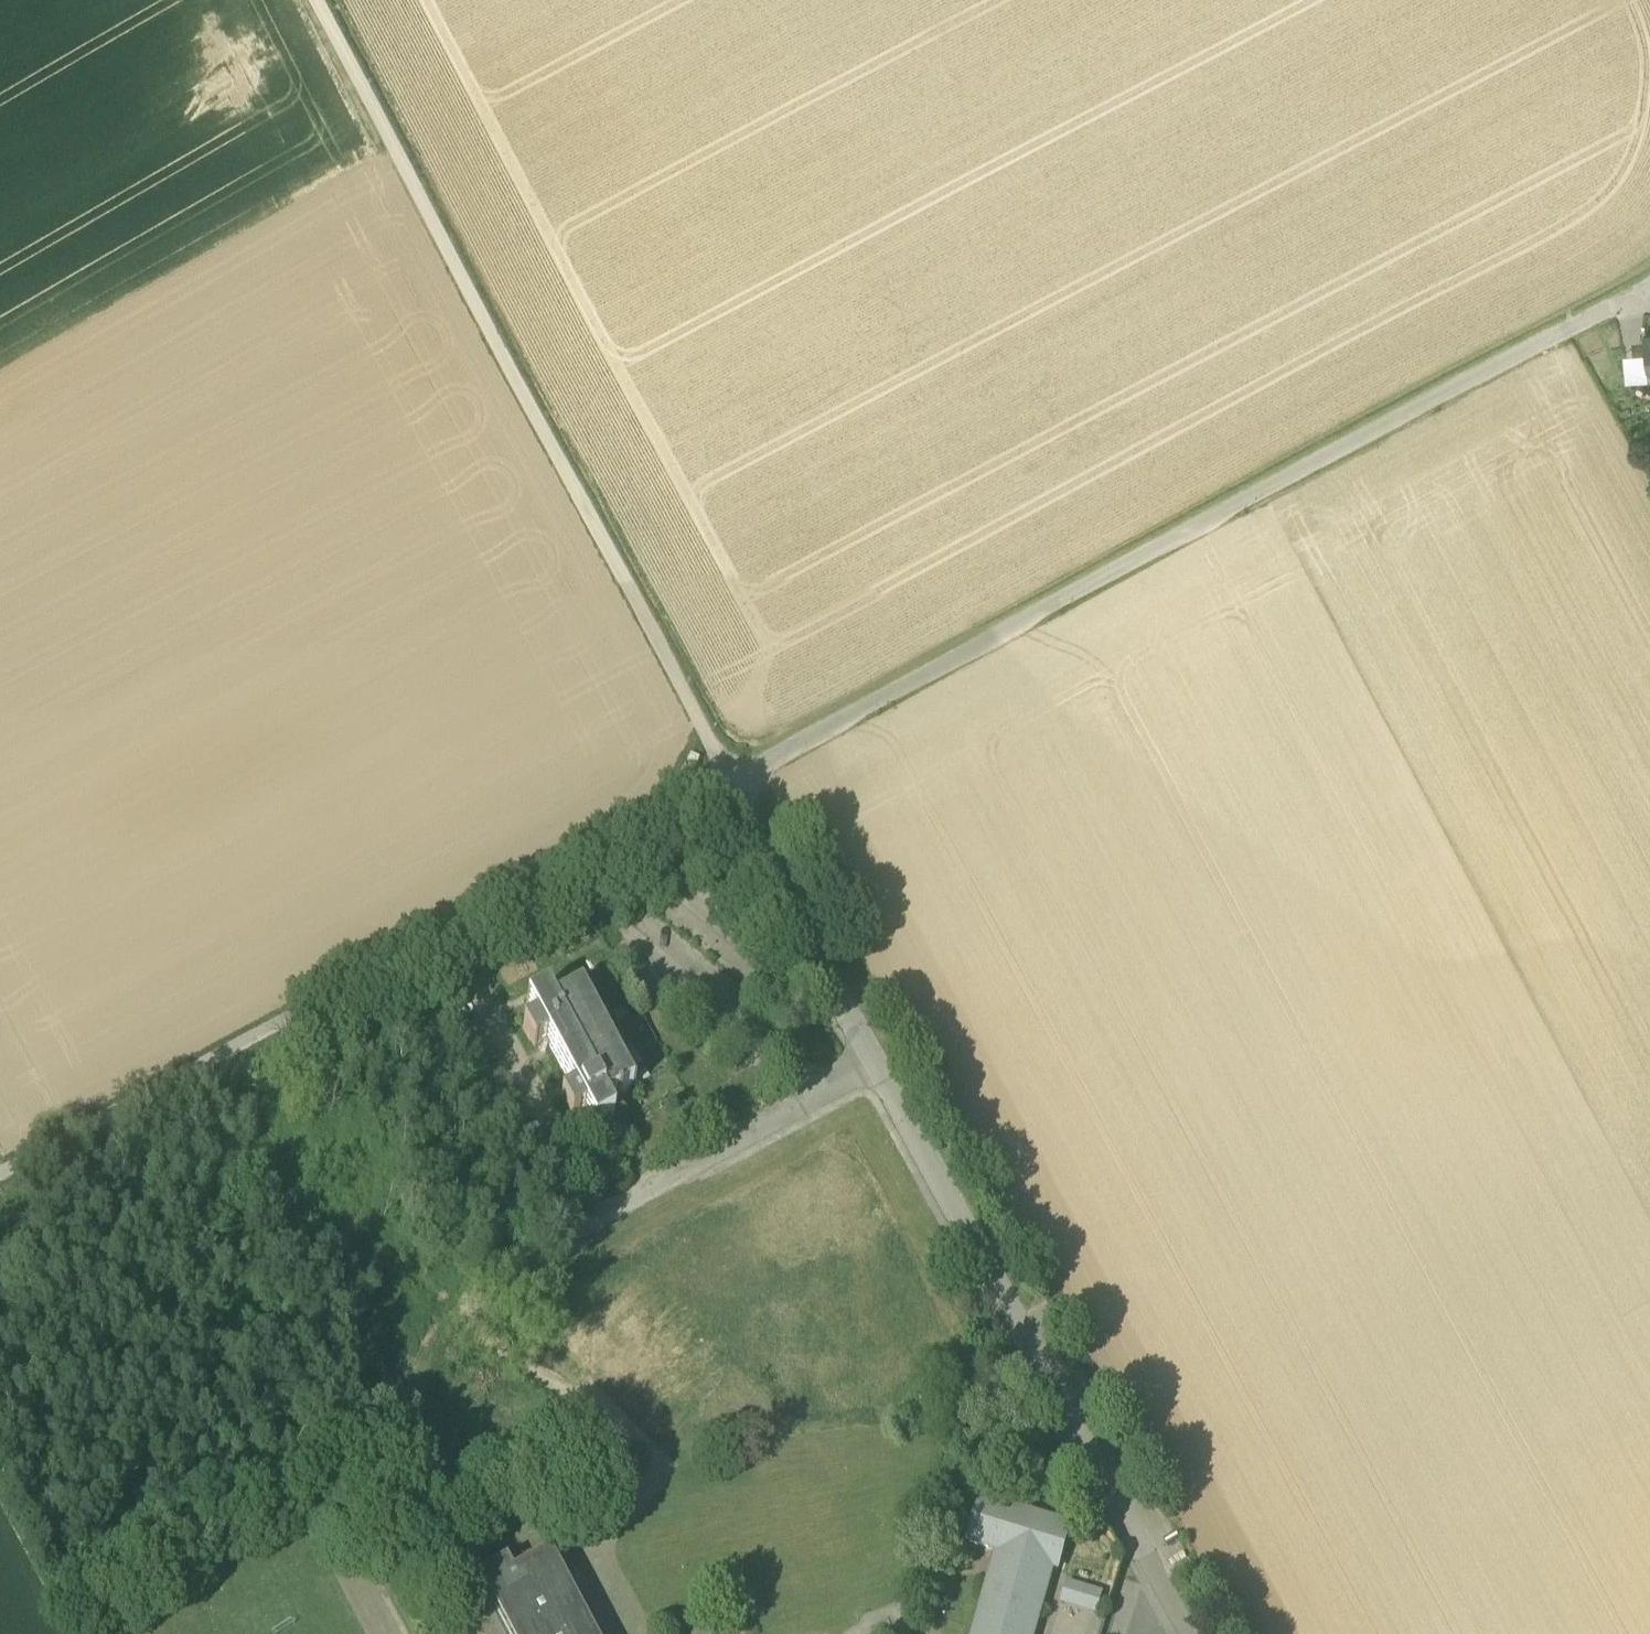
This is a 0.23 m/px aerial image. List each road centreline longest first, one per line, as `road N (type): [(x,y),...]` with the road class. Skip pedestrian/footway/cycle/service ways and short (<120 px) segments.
road 1 (unclassified): [(1648,294),(728,779)]
road 2 (unclassified): [(728,779),(1190,1633)]
road 3 (track): [(311,0),(728,779)]
road 4 (residential): [(0,1170),(728,779)]

